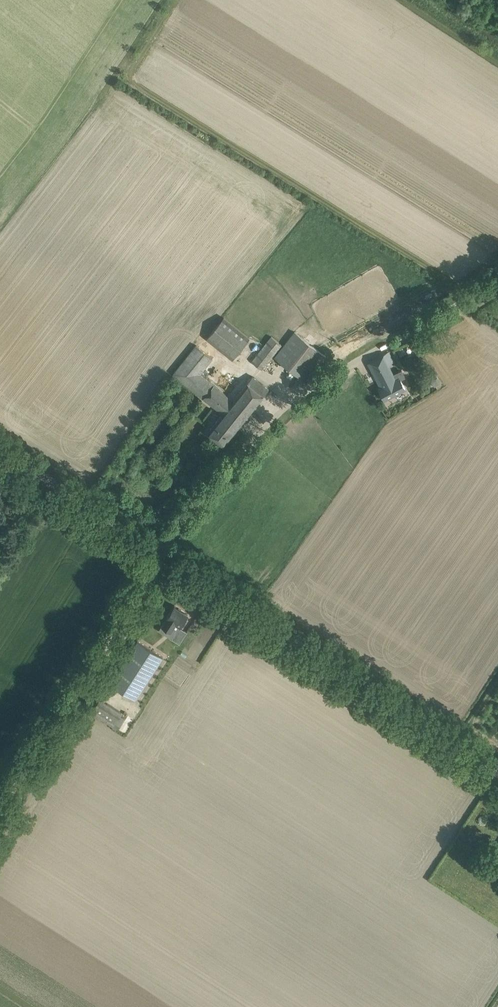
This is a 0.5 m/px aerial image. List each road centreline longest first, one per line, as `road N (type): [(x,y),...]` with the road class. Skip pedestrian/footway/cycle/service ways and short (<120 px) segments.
road 1 (unclassified): [(155,556),(272,417),(309,385),(497,279)]
road 2 (unclassified): [(497,773),(155,556)]
road 3 (unclassified): [(0,811),(155,556)]
road 4 (unclassified): [(155,556),(0,447)]

